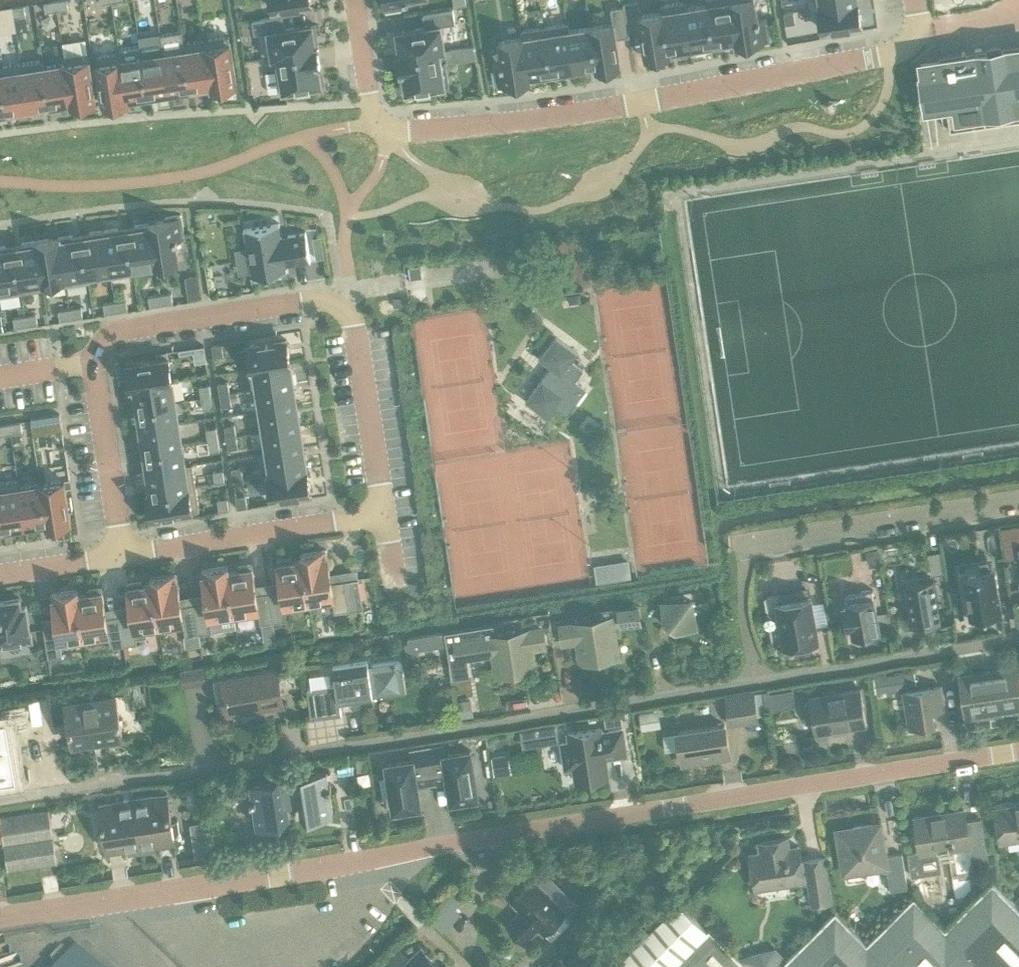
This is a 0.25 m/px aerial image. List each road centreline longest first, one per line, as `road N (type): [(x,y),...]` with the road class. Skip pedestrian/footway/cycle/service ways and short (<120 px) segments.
road 1 (tertiary): [(0,917),(1018,750)]
road 2 (residential): [(0,799),(759,679)]
road 3 (residential): [(356,0),(377,114),(388,126),(413,131),(642,103),(888,52),(918,32),(916,0)]
road 4 (residential): [(125,558),(98,361),(110,335),(323,299),(351,314),(354,326),(384,514)]
road 5 (residential): [(759,679),(743,622),(747,540),(1018,498)]
road 6 (residential): [(125,558),(384,514)]
road 7 (residential): [(759,679),(1018,637)]
road 8 (residential): [(0,575),(125,558)]

